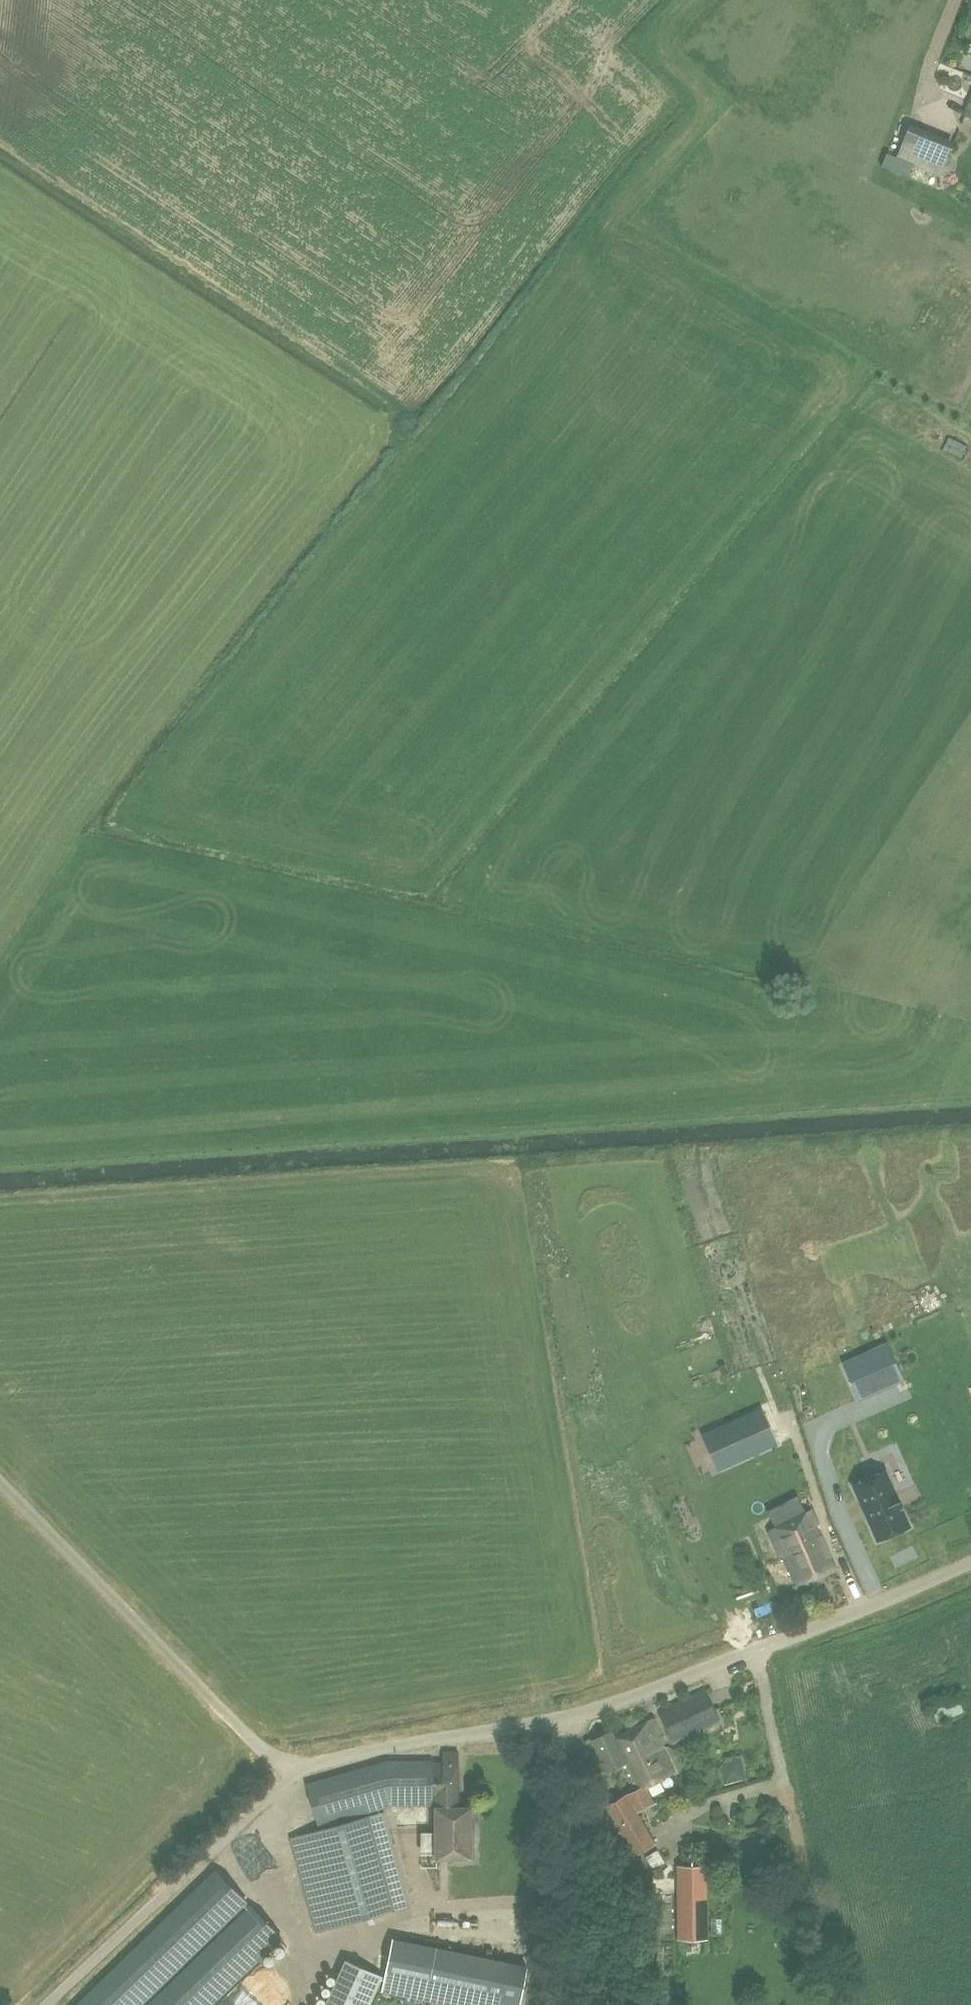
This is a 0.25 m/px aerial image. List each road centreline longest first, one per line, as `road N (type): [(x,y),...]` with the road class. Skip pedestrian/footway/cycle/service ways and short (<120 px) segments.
road 1 (unclassified): [(293,1771),(657,1690),(970,1560)]
road 2 (track): [(57,2004),(293,1771)]
road 3 (track): [(562,1717),(561,2004)]

